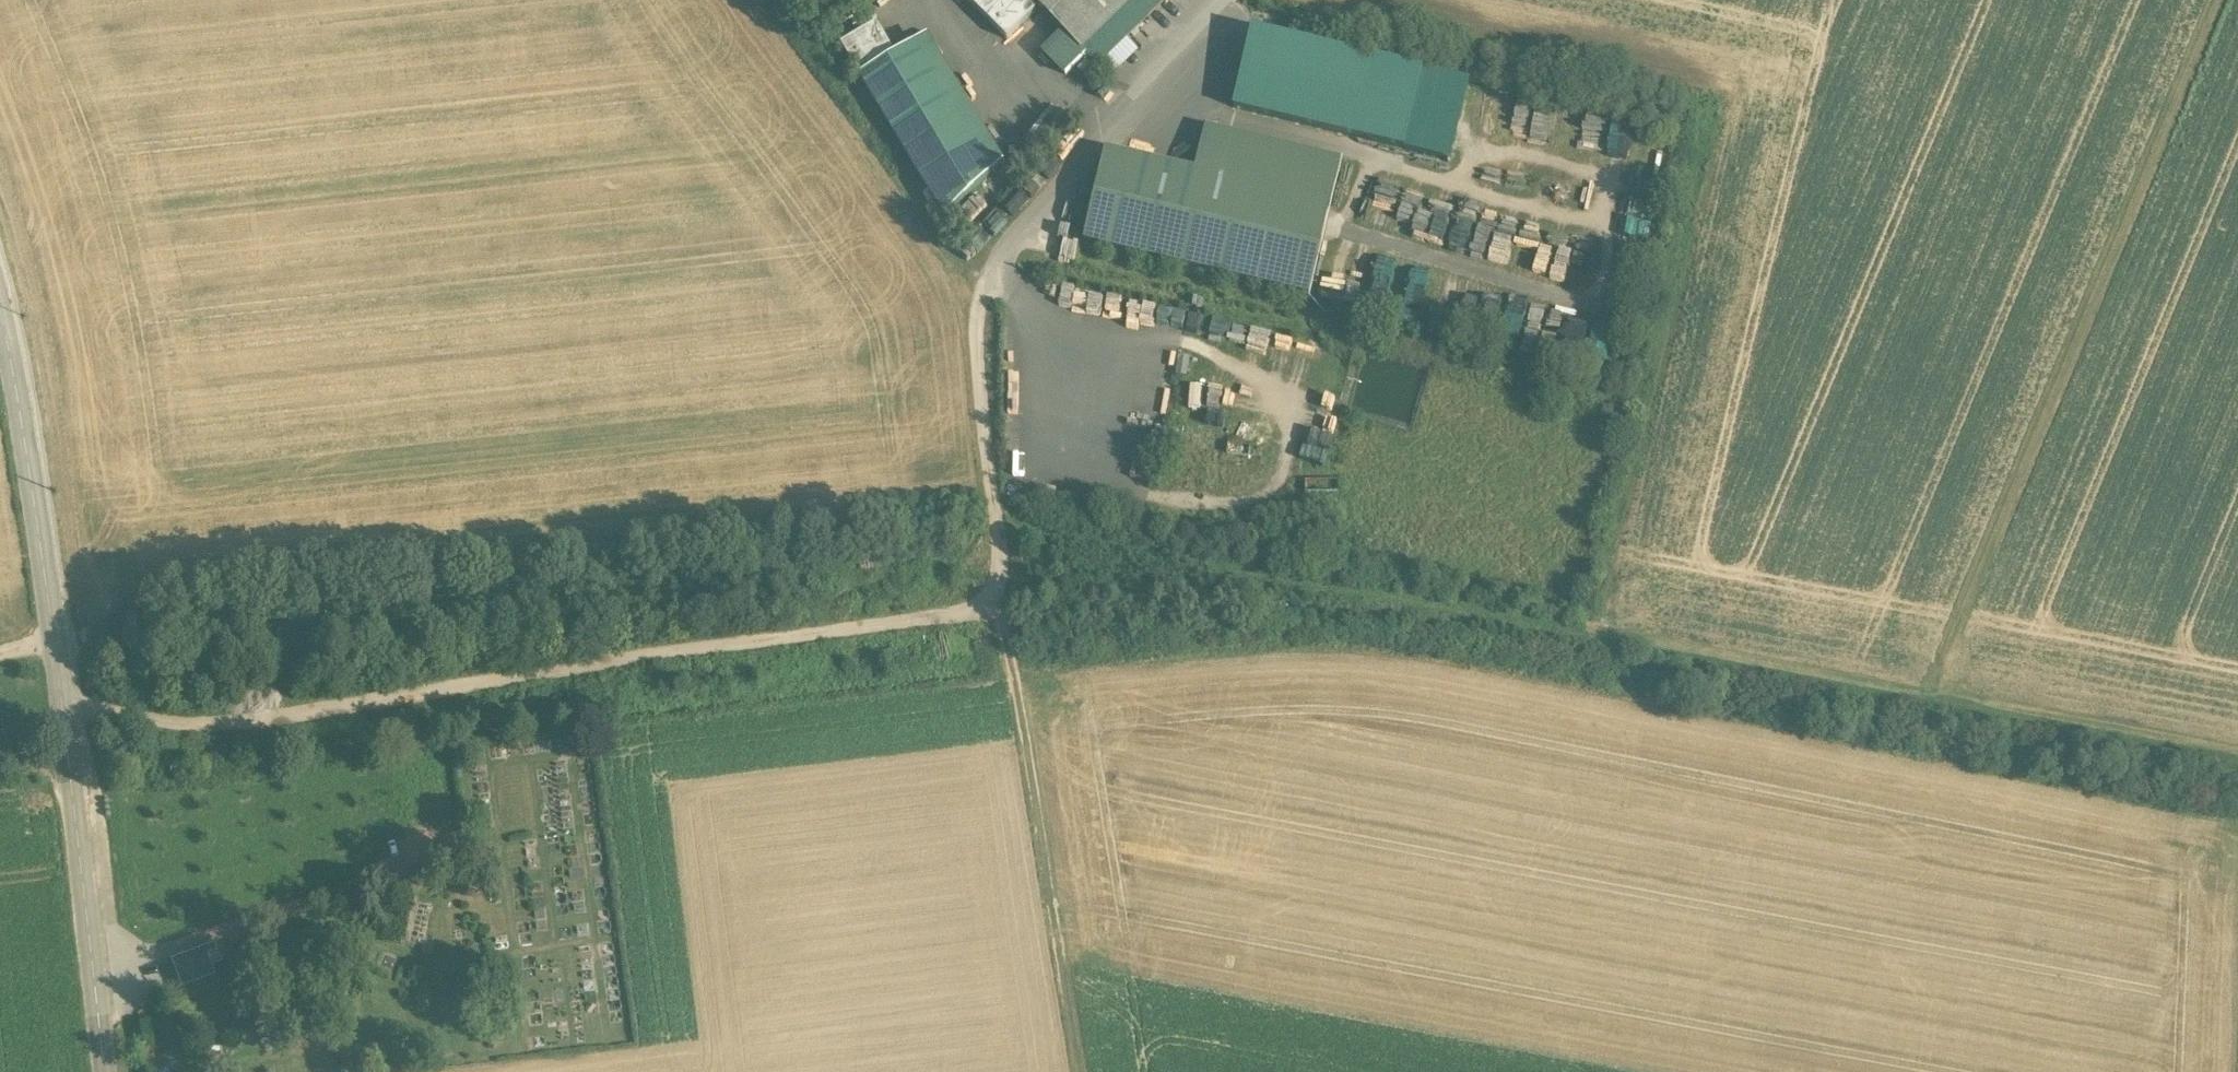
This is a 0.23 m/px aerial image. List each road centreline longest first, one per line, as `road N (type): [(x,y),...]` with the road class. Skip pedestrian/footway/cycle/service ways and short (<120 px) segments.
road 1 (track): [(996,521),(2237,757)]
road 2 (track): [(999,558),(55,641),(0,657)]
road 3 (track): [(1001,610),(222,723),(61,708)]
road 4 (track): [(1930,702),(2219,0)]
road 5 (track): [(1104,126),(980,291),(999,558)]
road 6 (track): [(1001,610),(1086,1071)]
road 7 (tertiary): [(61,708),(108,1071)]
road 8 (tertiary): [(0,313),(55,641)]
road 9 (residential): [(1211,0),(1104,126)]

